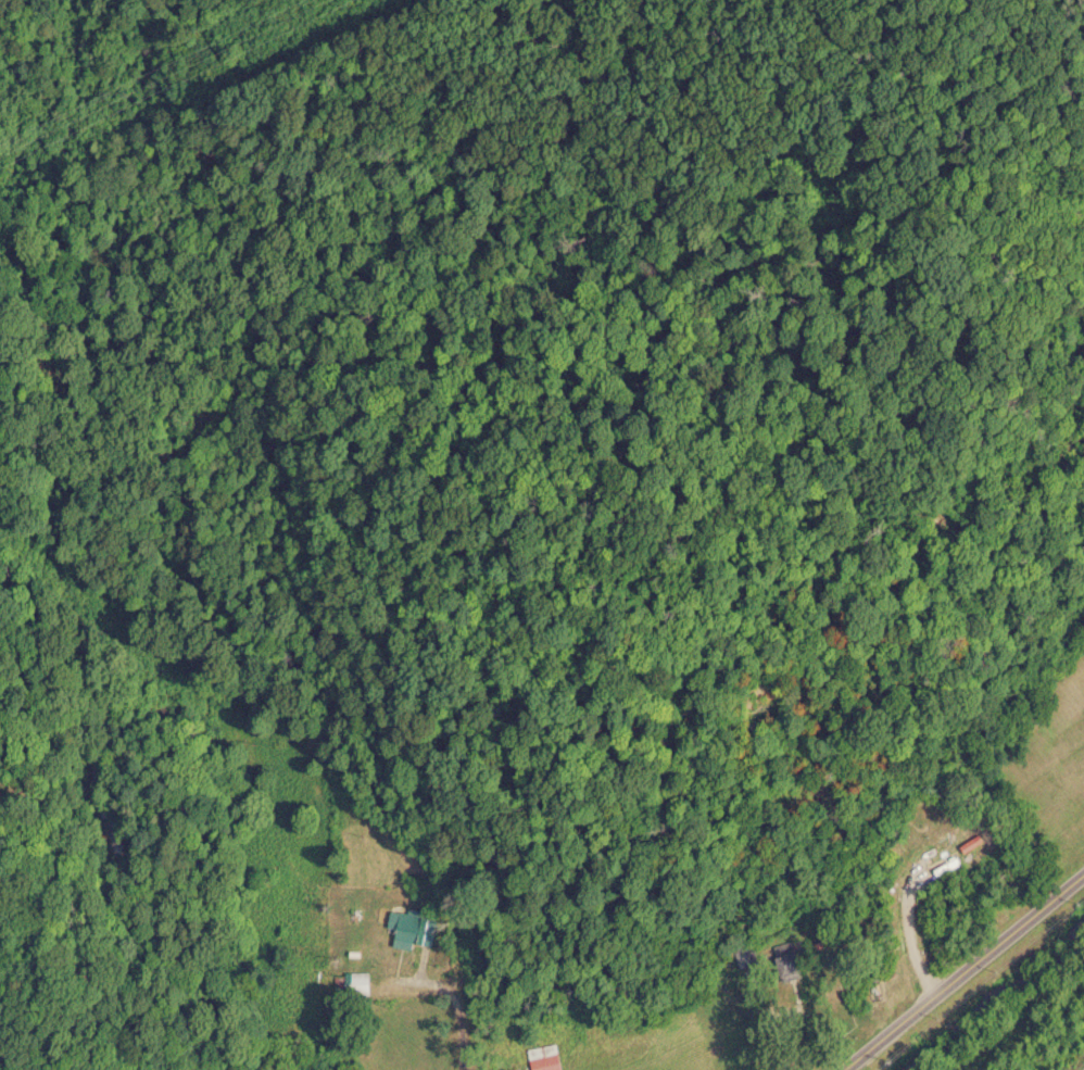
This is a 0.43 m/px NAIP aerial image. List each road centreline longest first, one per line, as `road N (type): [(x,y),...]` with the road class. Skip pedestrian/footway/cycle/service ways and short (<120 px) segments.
road 1 (residential): [(440,1069),(414,635)]
road 2 (residential): [(1083,875),(843,1069)]

